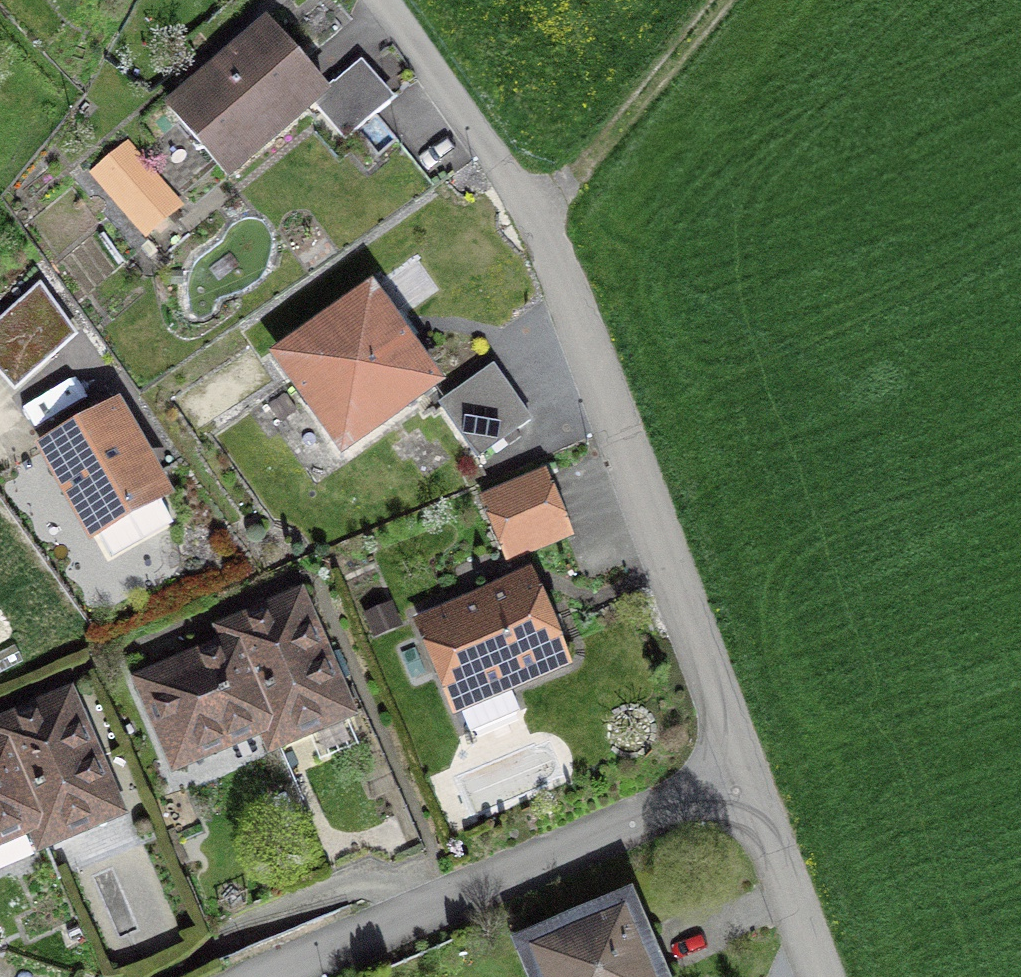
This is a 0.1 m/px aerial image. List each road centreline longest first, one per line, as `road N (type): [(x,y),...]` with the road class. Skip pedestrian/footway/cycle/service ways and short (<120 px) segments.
road 1 (residential): [(379,0),(530,224),(611,410),(741,779)]
road 2 (residential): [(269,976),(741,779)]
road 3 (track): [(530,224),(721,0)]
road 4 (residential): [(741,779),(816,976)]

